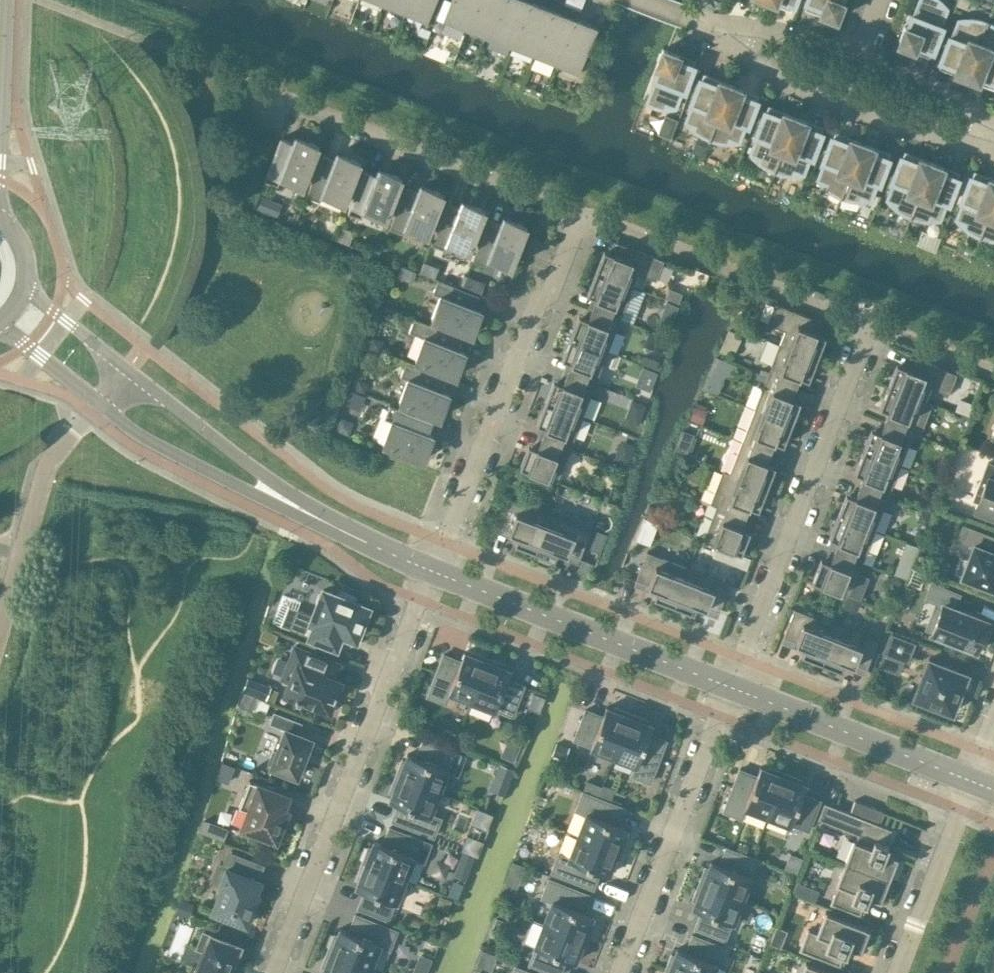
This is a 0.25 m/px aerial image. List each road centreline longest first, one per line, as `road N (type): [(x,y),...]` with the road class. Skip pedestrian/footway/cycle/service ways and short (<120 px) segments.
road 1 (residential): [(275,972),(422,600)]
road 2 (residential): [(581,215),(246,86)]
road 3 (residential): [(447,542),(536,301),(555,285),(581,215)]
road 4 (residential): [(743,661),(867,327)]
road 5 (tertiary): [(731,687),(436,568)]
road 6 (residential): [(714,27),(794,88),(993,150)]
road 7 (residential): [(867,327),(581,215)]
road 8 (residential): [(618,972),(718,716)]
road 9 (tertiary): [(962,779),(731,687)]
road 10 (tertiary): [(99,403),(150,443),(313,514)]
road 11 (tertiary): [(313,514),(128,370)]
road 12 (residential): [(20,554),(44,462),(99,403)]
road 13 (residential): [(895,972),(951,807)]
road 14 (tertiary): [(0,163),(0,0)]
road 15 (residential): [(993,122),(856,47)]
road 16 (residential): [(856,47),(714,27)]
road 17 (residential): [(993,377),(867,327)]
road 18 (tertiary): [(436,568),(313,514)]
road 19 (tertiary): [(128,370),(27,287)]
road 20 (tertiary): [(0,330),(99,403)]

